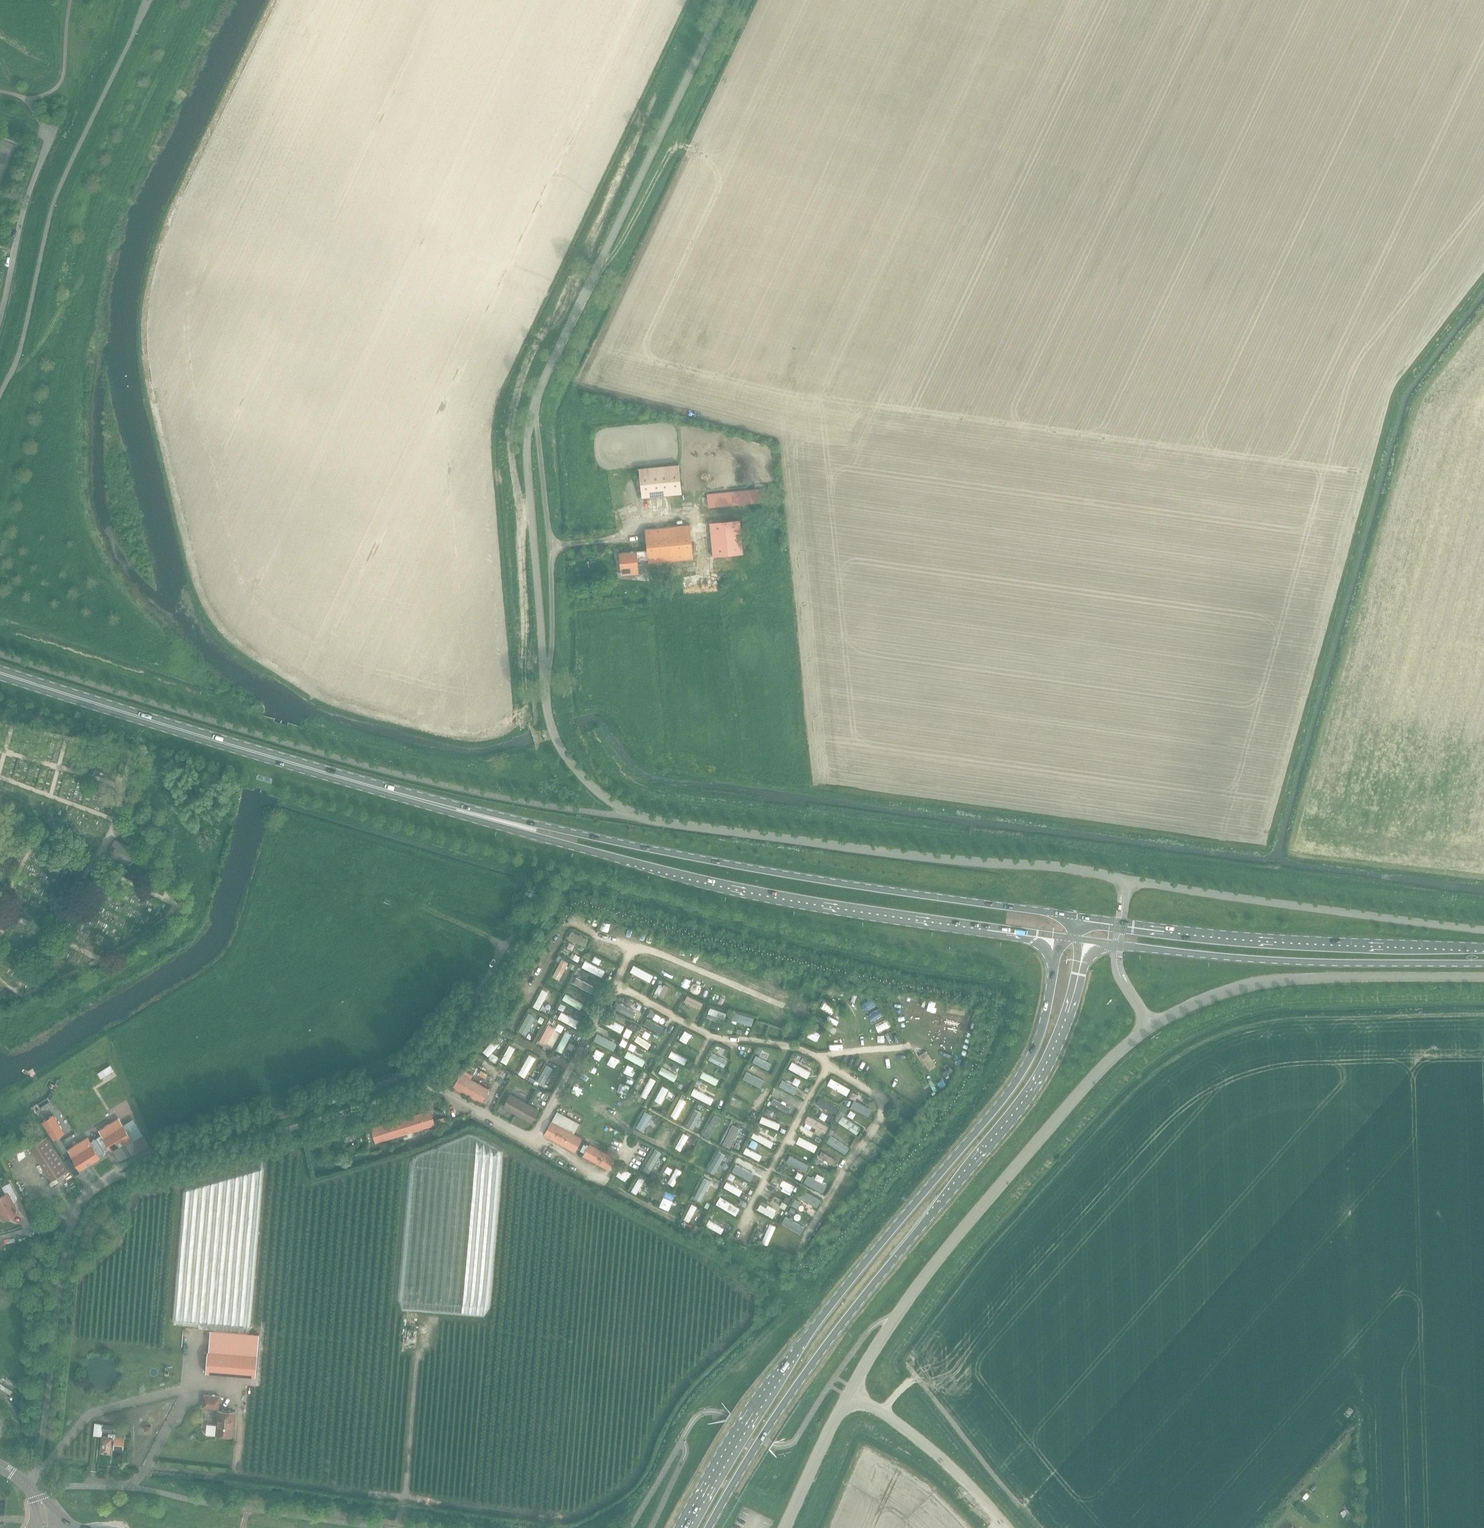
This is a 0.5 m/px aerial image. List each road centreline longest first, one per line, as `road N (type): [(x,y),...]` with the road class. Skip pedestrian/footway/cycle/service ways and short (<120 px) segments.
road 1 (unclassified): [(1127,879),(635,816),(584,779),(555,737),(527,432),(541,384),(723,0)]
road 2 (primary): [(1060,937),(1040,1030),(1015,1083),(793,1354),(685,1527)]
road 3 (primary): [(707,1527),(813,1362),(1032,1089),(1066,1017),(1086,940)]
road 4 (primary): [(1077,916),(808,880),(404,795)]
road 5 (primary): [(404,795),(676,874),(806,902),(1060,937)]
road 6 (unclassified): [(850,1393),(892,1322),(983,1207),(1109,1061),(1150,1027)]
road 7 (primary): [(404,795),(0,673)]
road 8 (unclassified): [(0,394),(21,344),(59,187),(143,15)]
road 9 (unclassified): [(81,1202),(104,1180),(439,1088)]
road 10 (primary): [(1118,945),(1210,956),(1483,964)]
road 11 (primary): [(1483,949),(1121,922)]
road 12 (unclassified): [(1483,929),(1127,879)]
road 13 (unclassified): [(1483,977),(1264,982),(1150,1027)]
road 14 (residential): [(40,1497),(62,1266),(81,1202)]
road 15 (unclassified): [(1008,1527),(968,1482),(850,1393)]
road 16 (unclassified): [(0,312),(51,123)]
road 17 (unclassified): [(785,1527),(850,1393)]

